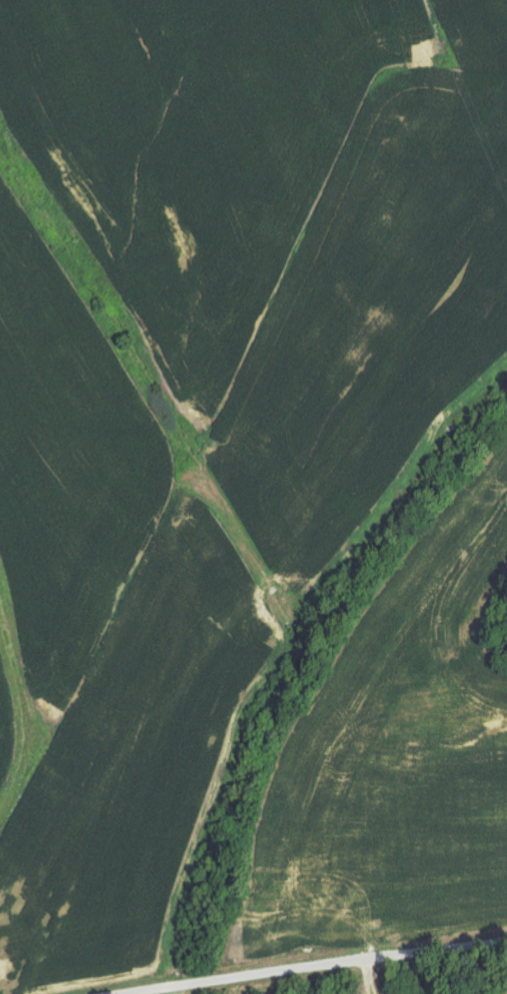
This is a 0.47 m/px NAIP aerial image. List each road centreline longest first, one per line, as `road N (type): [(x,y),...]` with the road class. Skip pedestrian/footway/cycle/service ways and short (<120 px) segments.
road 1 (residential): [(506,943),(119,993)]

